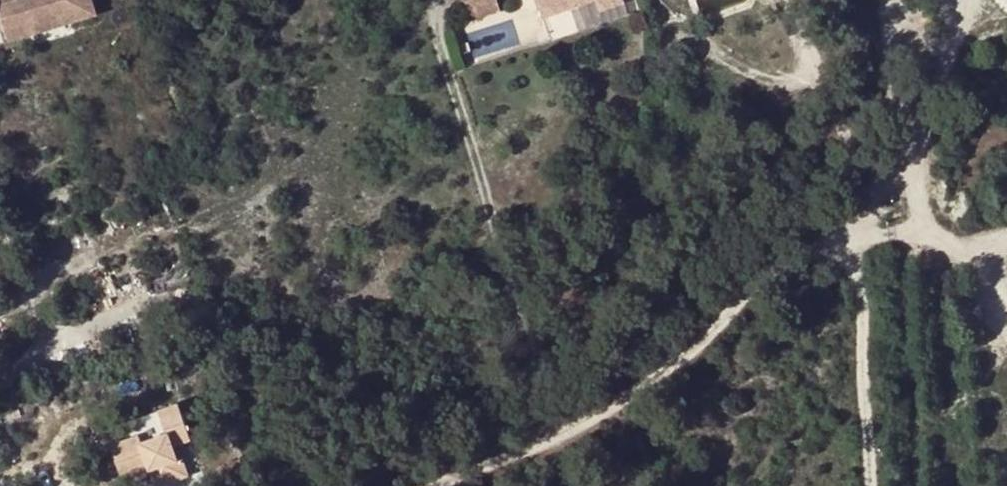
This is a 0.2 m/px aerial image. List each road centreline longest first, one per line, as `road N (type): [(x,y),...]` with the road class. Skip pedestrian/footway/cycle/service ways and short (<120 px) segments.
road 1 (residential): [(932,240),(889,231),(839,238),(787,266),(612,408),(438,485)]
road 2 (residential): [(951,0),(912,155),(932,240)]

